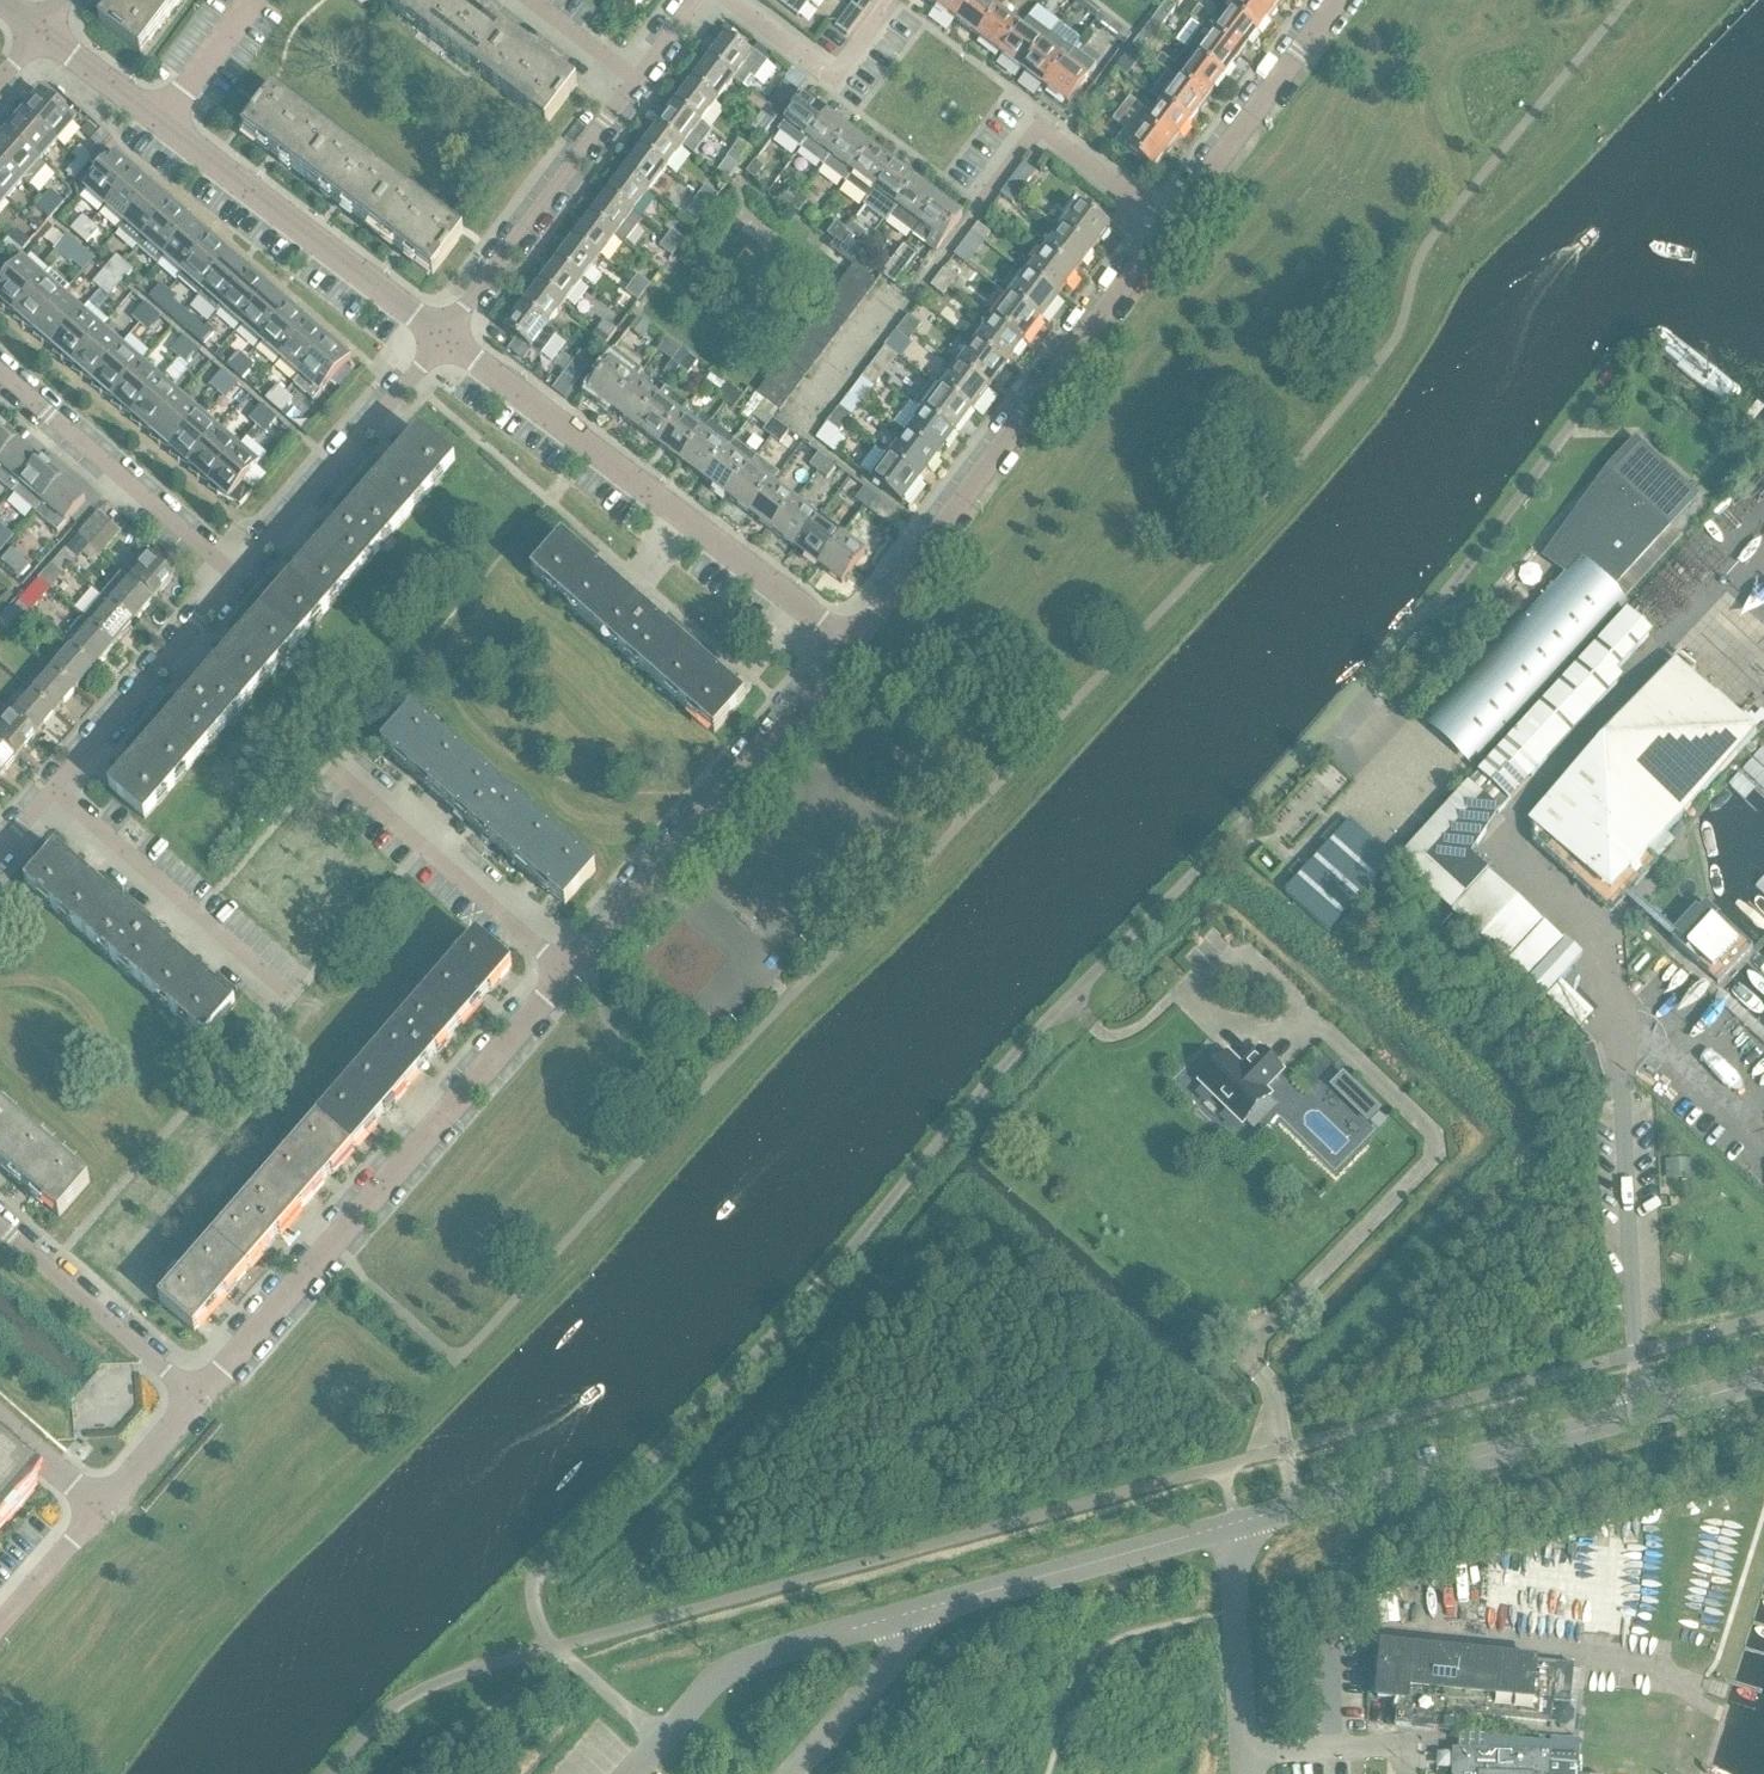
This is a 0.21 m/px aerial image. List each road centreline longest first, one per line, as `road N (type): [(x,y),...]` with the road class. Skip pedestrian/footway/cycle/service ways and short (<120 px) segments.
road 1 (unclassified): [(928,1612),(1763,1382)]
road 2 (residential): [(197,1395),(566,974)]
road 3 (residential): [(1168,228),(848,648)]
road 4 (residential): [(848,648),(444,339)]
road 5 (residential): [(444,339),(38,34)]
road 6 (residential): [(566,974),(848,648)]
road 7 (residential): [(444,339),(639,79)]
road 8 (residential): [(566,974),(325,766)]
road 9 (residential): [(238,579),(444,339)]
road 10 (residential): [(293,998),(54,791)]
road 11 (residential): [(238,579),(0,373)]
road 12 (residential): [(1337,0),(1168,228)]
road 13 (residential): [(54,791),(238,579)]
road 14 (residential): [(197,1395),(0,1228)]
road 15 (residential): [(981,206),(1036,132),(1168,228)]
road 16 (residential): [(730,0),(838,80),(898,2)]
road 17 (residential): [(0,1624),(100,1509)]
road 18 (residential): [(100,1509),(197,1395)]
road 19 (residential): [(639,79),(530,0)]
road 20 (residential): [(100,1509),(0,1423)]

